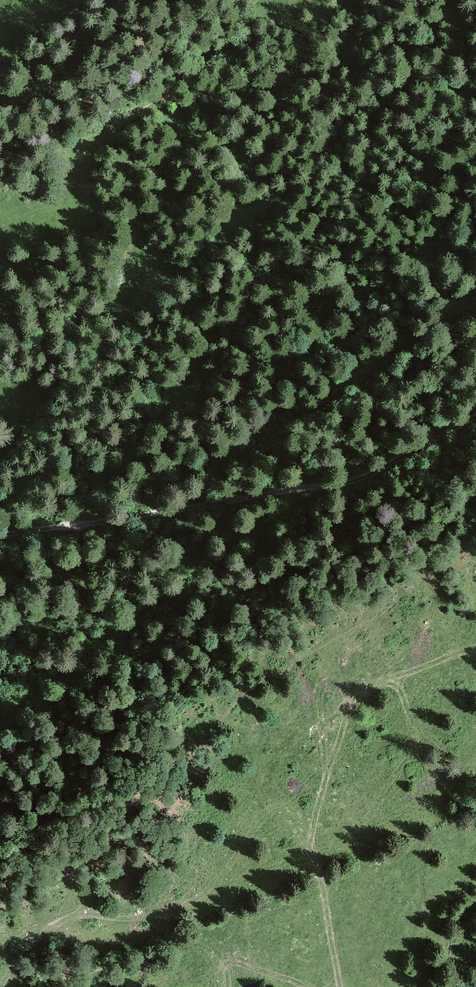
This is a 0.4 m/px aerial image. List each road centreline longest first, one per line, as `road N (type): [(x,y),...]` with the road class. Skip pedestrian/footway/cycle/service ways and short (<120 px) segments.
road 1 (track): [(70,526),(78,514),(155,480),(240,459),(475,291)]
road 2 (track): [(0,722),(89,647),(312,490)]
road 3 (track): [(386,470),(312,490),(256,488),(76,527),(13,529)]

